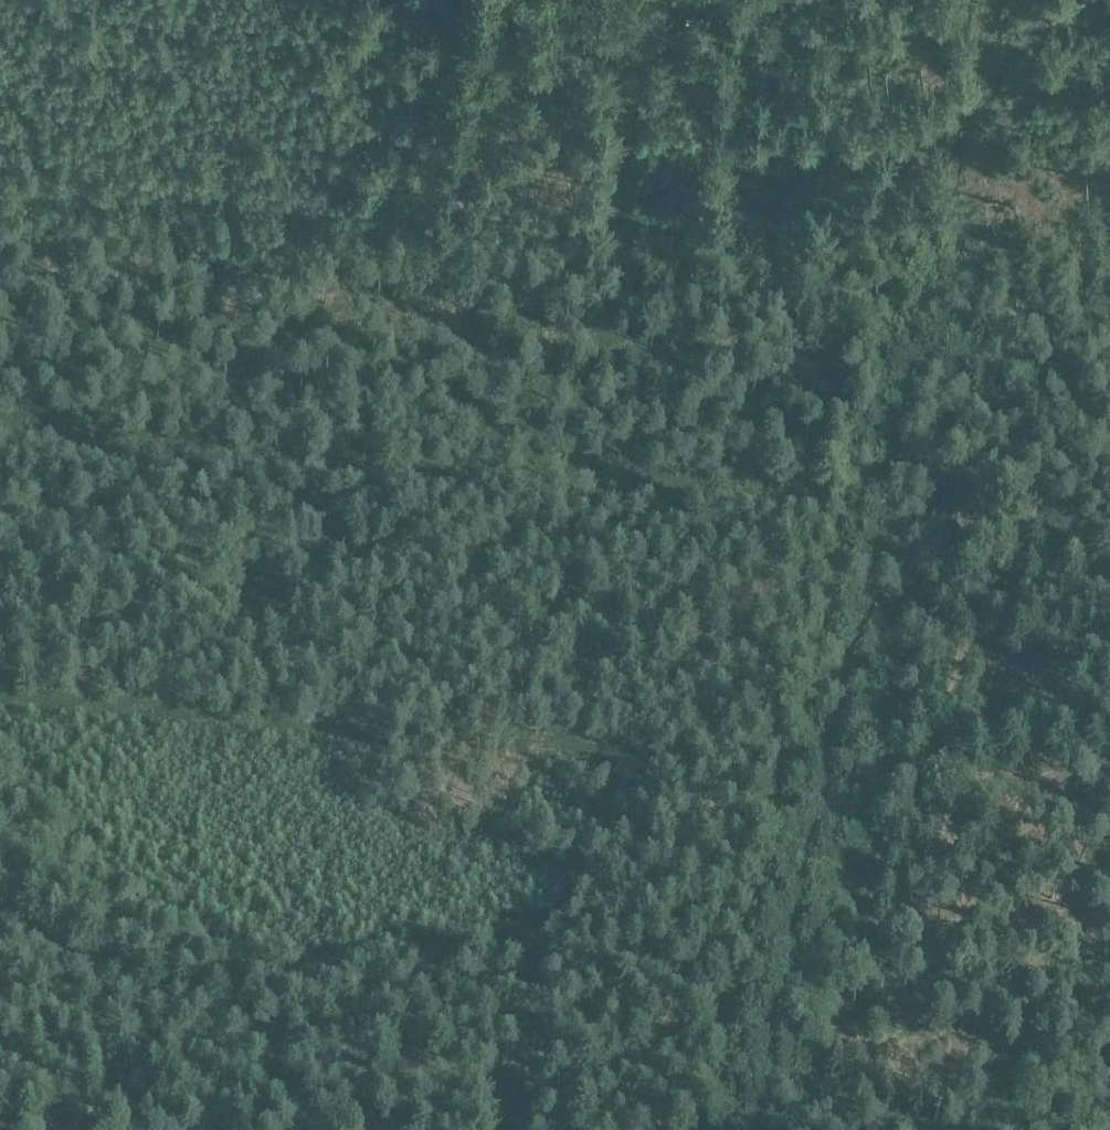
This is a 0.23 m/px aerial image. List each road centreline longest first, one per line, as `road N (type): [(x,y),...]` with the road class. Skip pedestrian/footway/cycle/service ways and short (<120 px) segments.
road 1 (track): [(735,1129),(957,0)]
road 2 (track): [(0,188),(1109,273)]
road 3 (track): [(1109,790),(0,708)]

